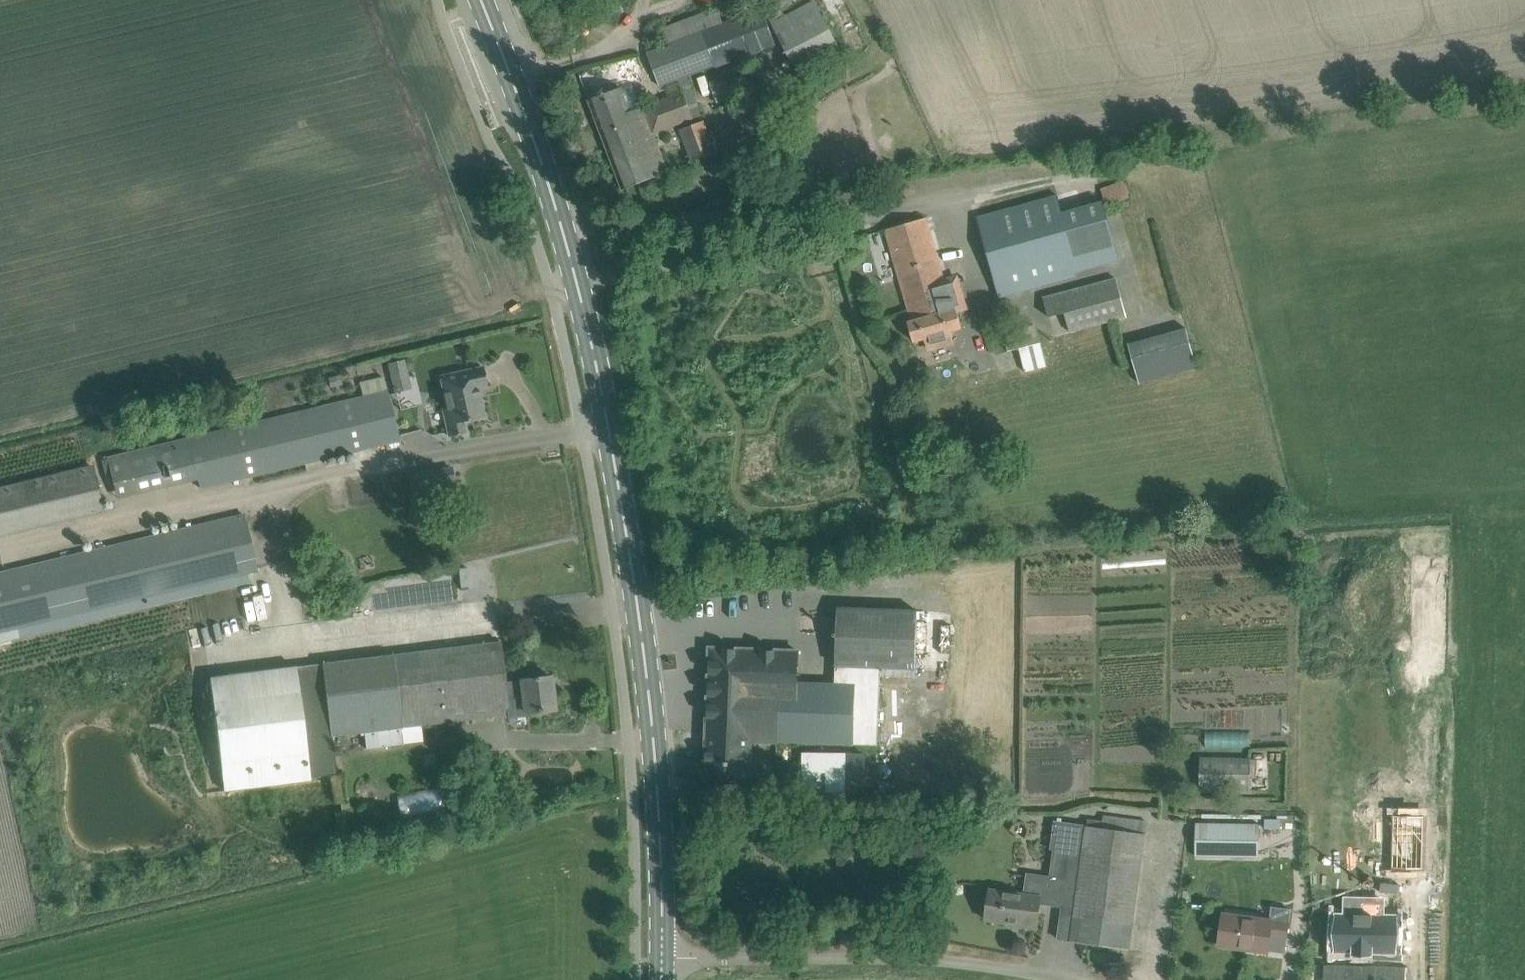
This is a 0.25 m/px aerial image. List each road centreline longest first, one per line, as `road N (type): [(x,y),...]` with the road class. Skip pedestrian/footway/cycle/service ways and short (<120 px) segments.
road 1 (secondary): [(638,597),(569,248),(482,0)]
road 2 (unclassified): [(1064,979),(948,962),(662,961)]
road 3 (secondary): [(638,597),(661,832),(662,961)]

